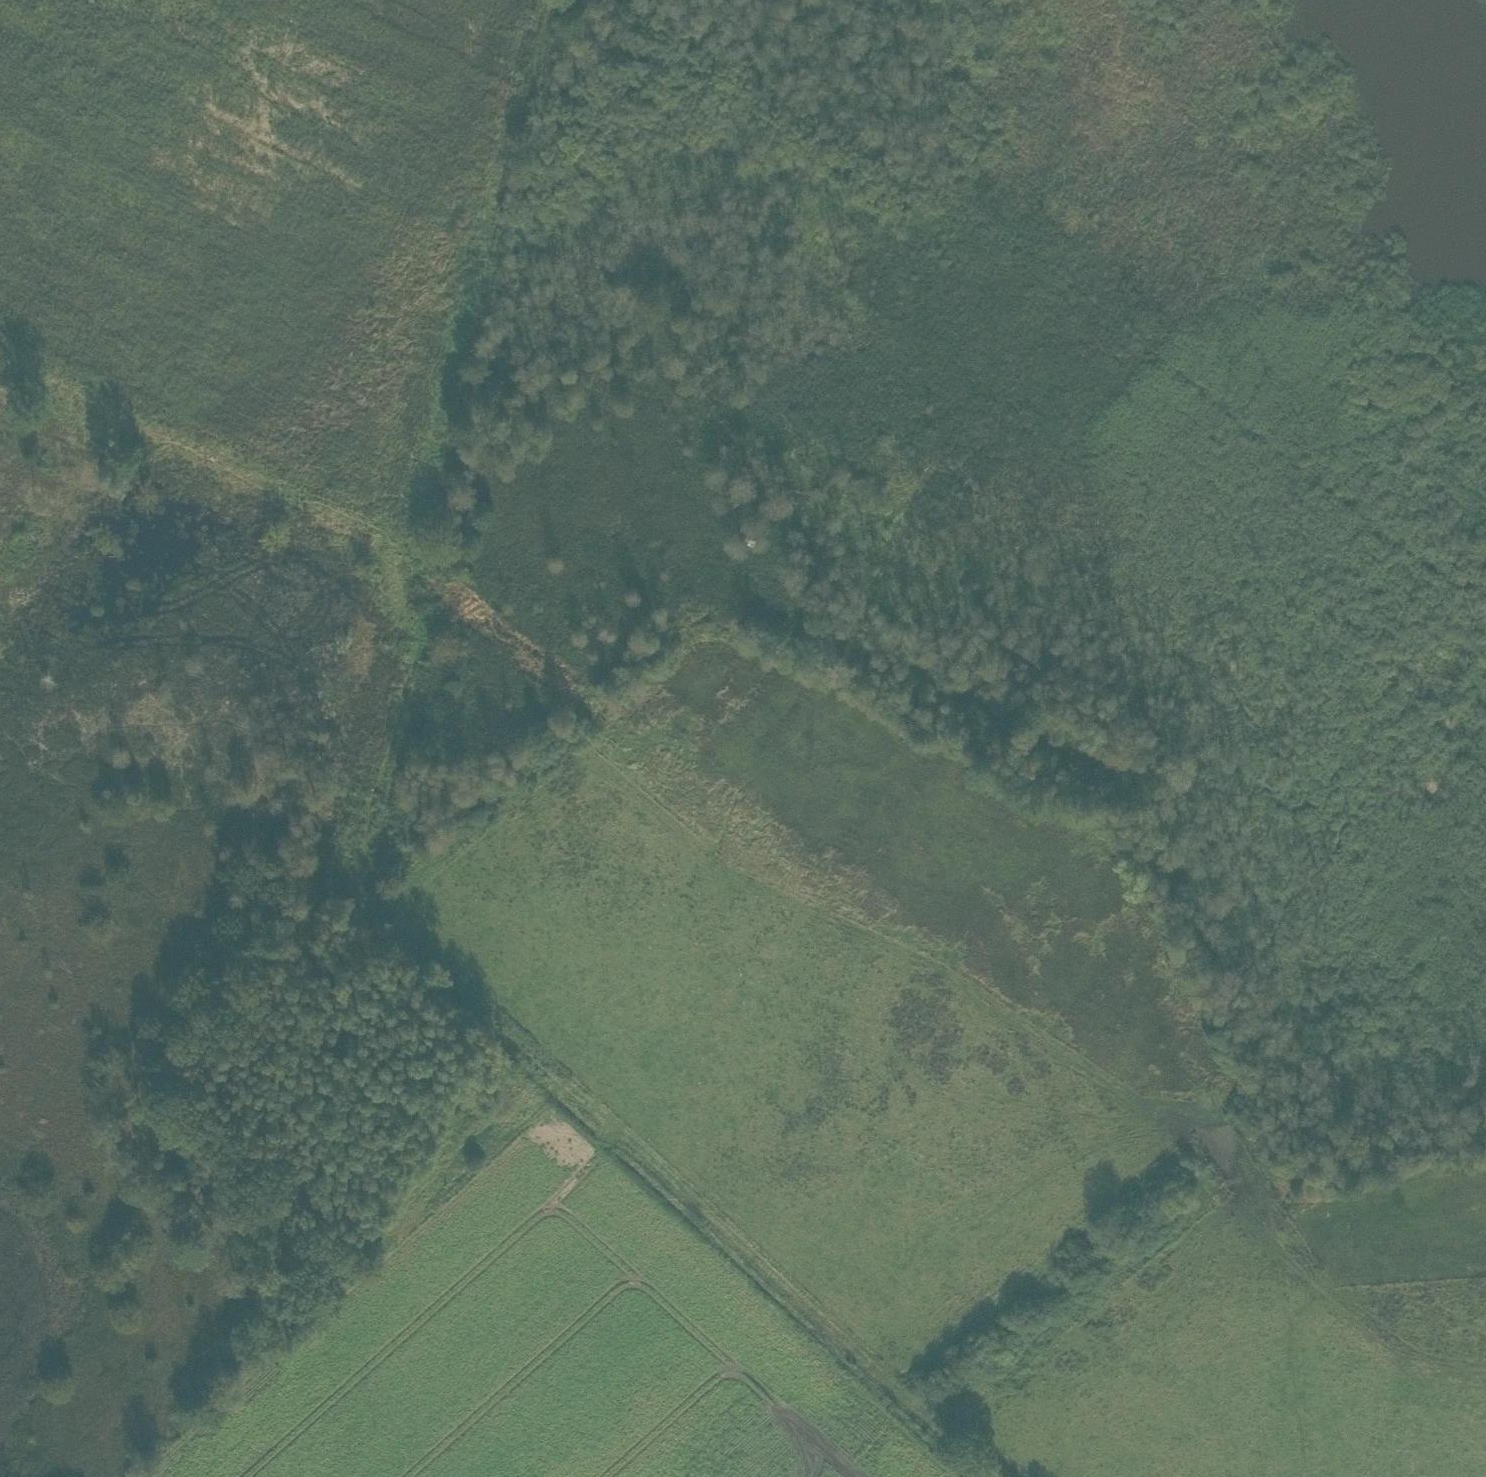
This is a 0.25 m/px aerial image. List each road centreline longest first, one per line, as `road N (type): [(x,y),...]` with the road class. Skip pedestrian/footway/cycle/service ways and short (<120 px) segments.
road 1 (track): [(992,1476),(559,1084)]

